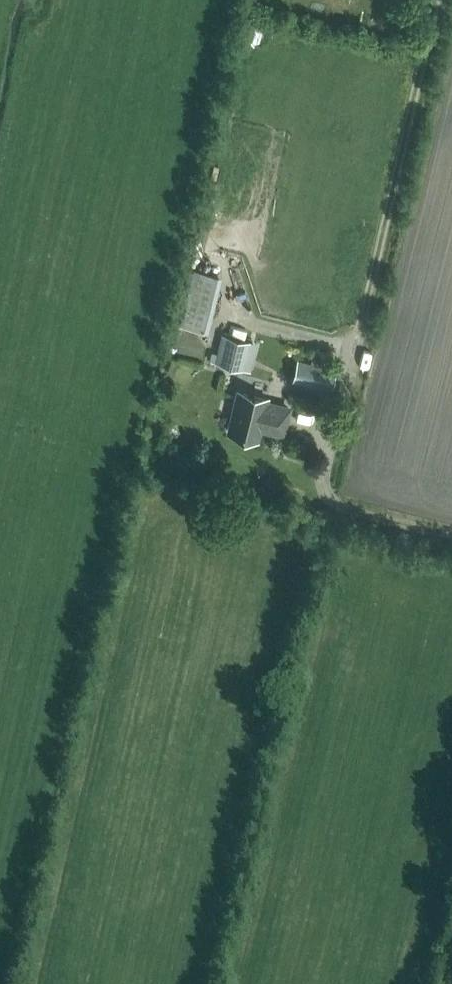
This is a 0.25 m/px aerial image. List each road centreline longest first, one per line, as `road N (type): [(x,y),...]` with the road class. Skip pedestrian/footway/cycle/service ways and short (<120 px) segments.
road 1 (track): [(451,555),(330,512),(327,476),(431,0)]

